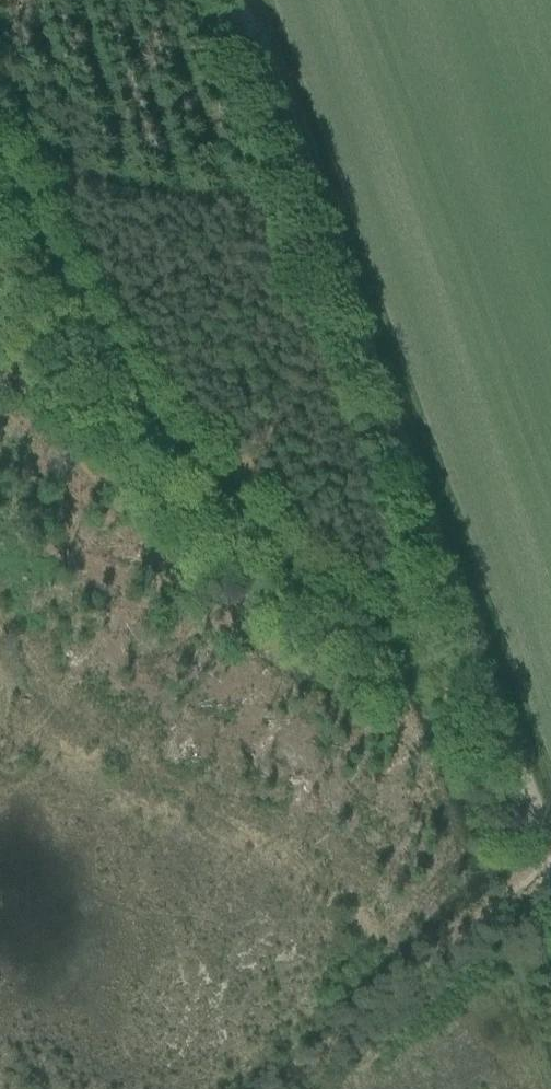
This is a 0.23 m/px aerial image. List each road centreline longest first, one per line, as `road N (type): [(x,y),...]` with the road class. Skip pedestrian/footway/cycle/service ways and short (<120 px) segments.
road 1 (track): [(0,137),(95,182),(307,206),(544,860)]
road 2 (track): [(283,1088),(544,860)]
road 3 (track): [(307,206),(222,0)]

